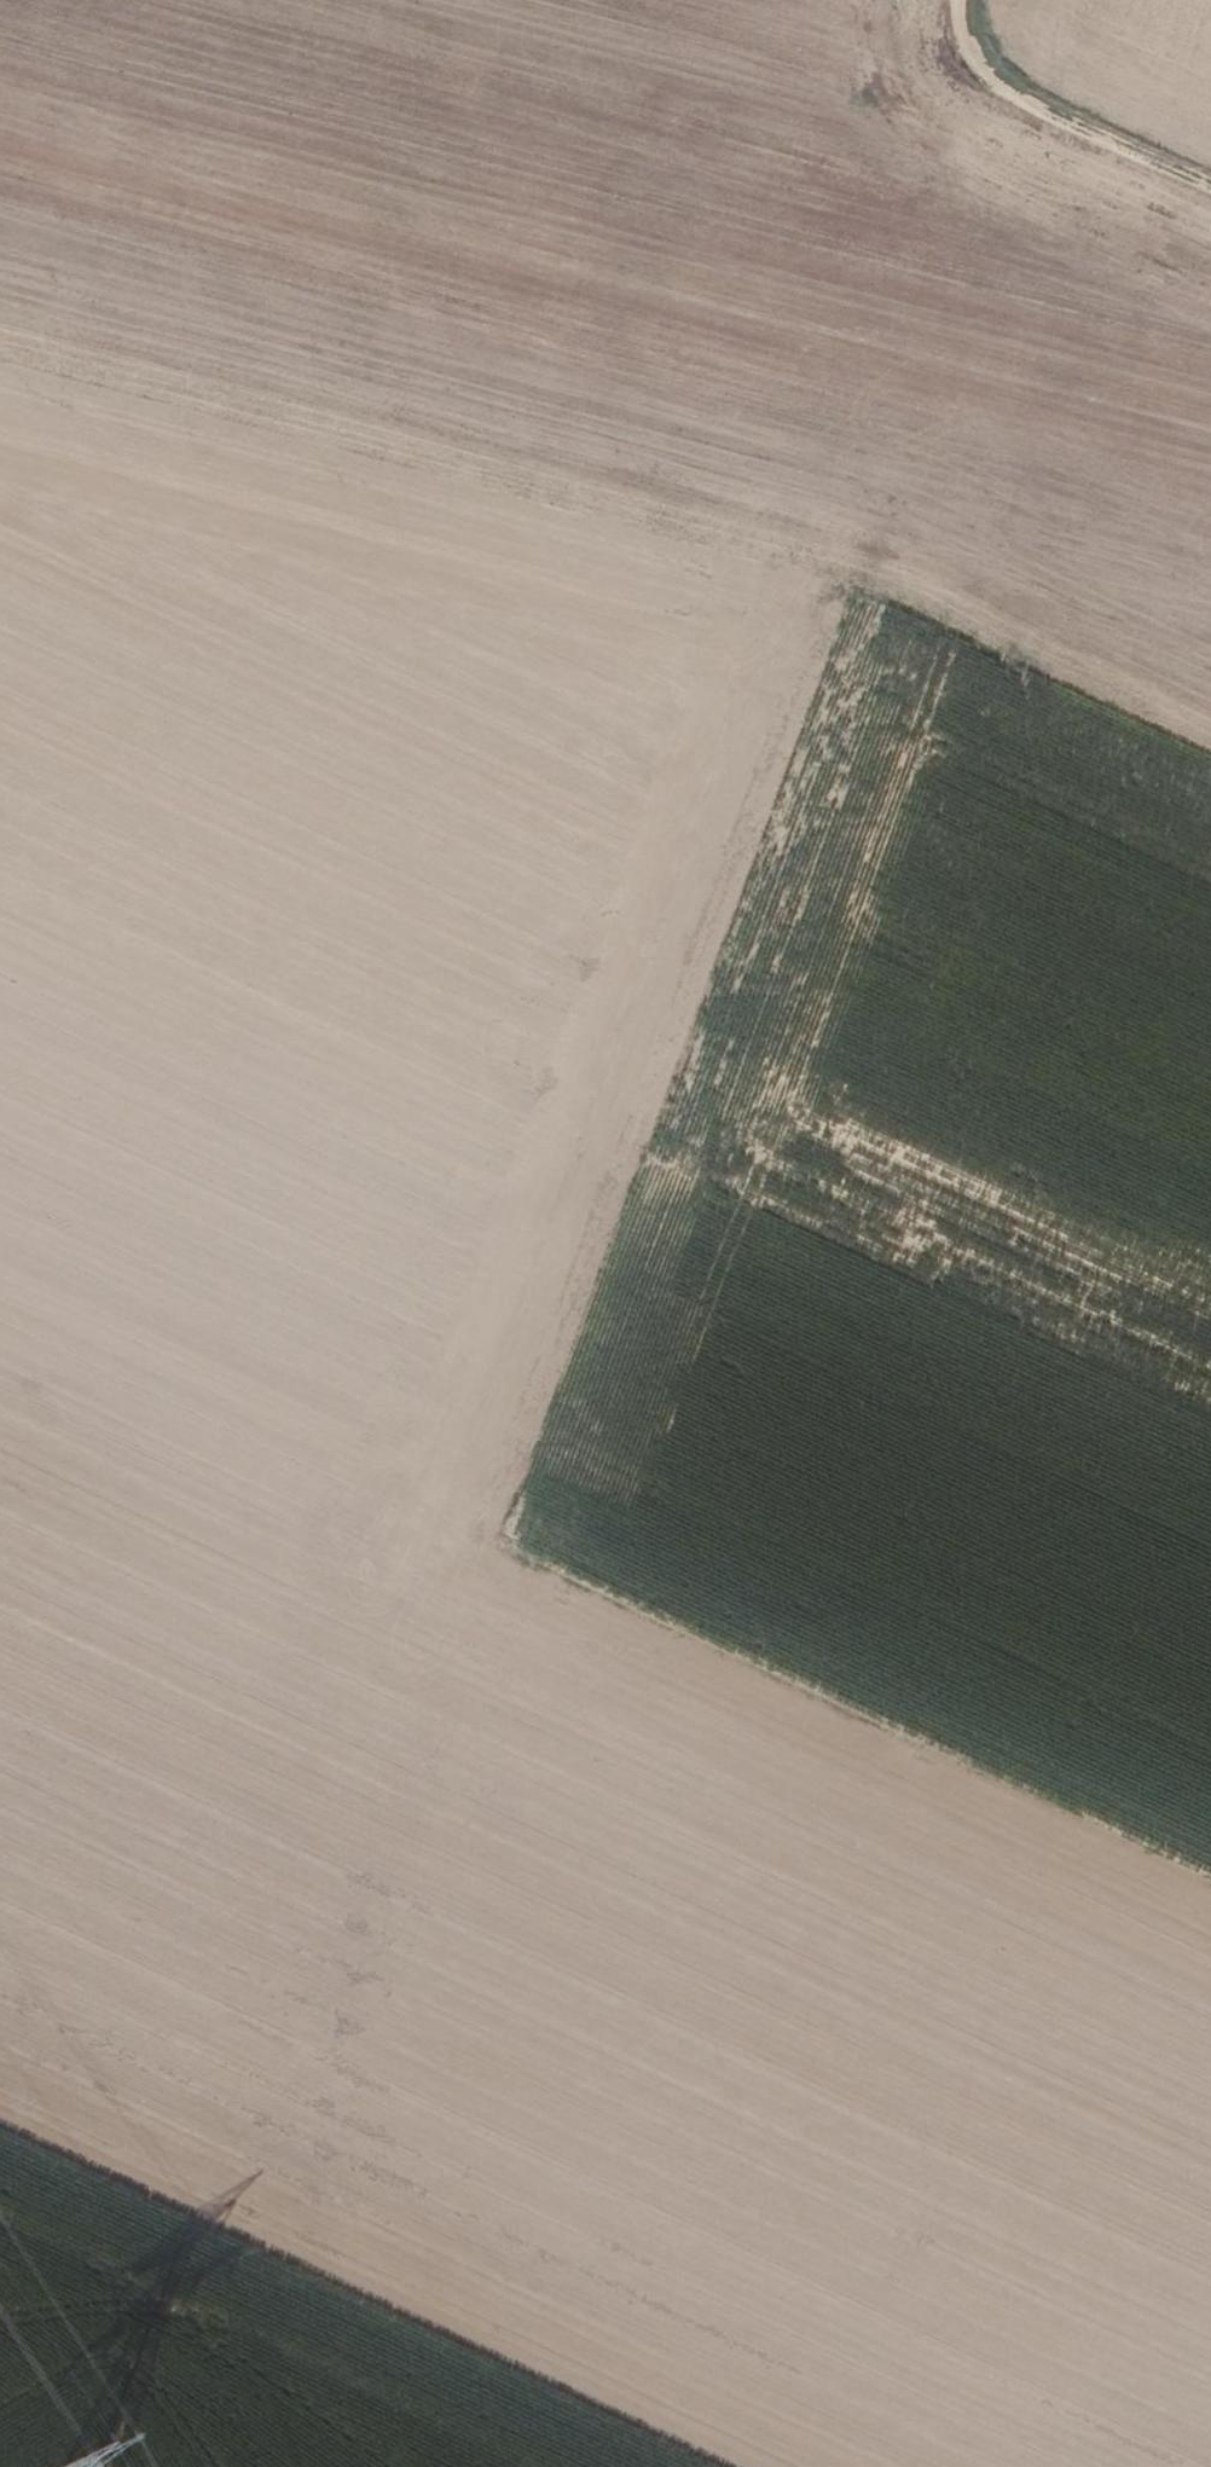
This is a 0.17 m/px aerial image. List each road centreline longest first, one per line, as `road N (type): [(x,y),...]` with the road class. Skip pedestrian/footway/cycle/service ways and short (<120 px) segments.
road 1 (track): [(1210,178),(980,67),(963,48),(956,0)]

